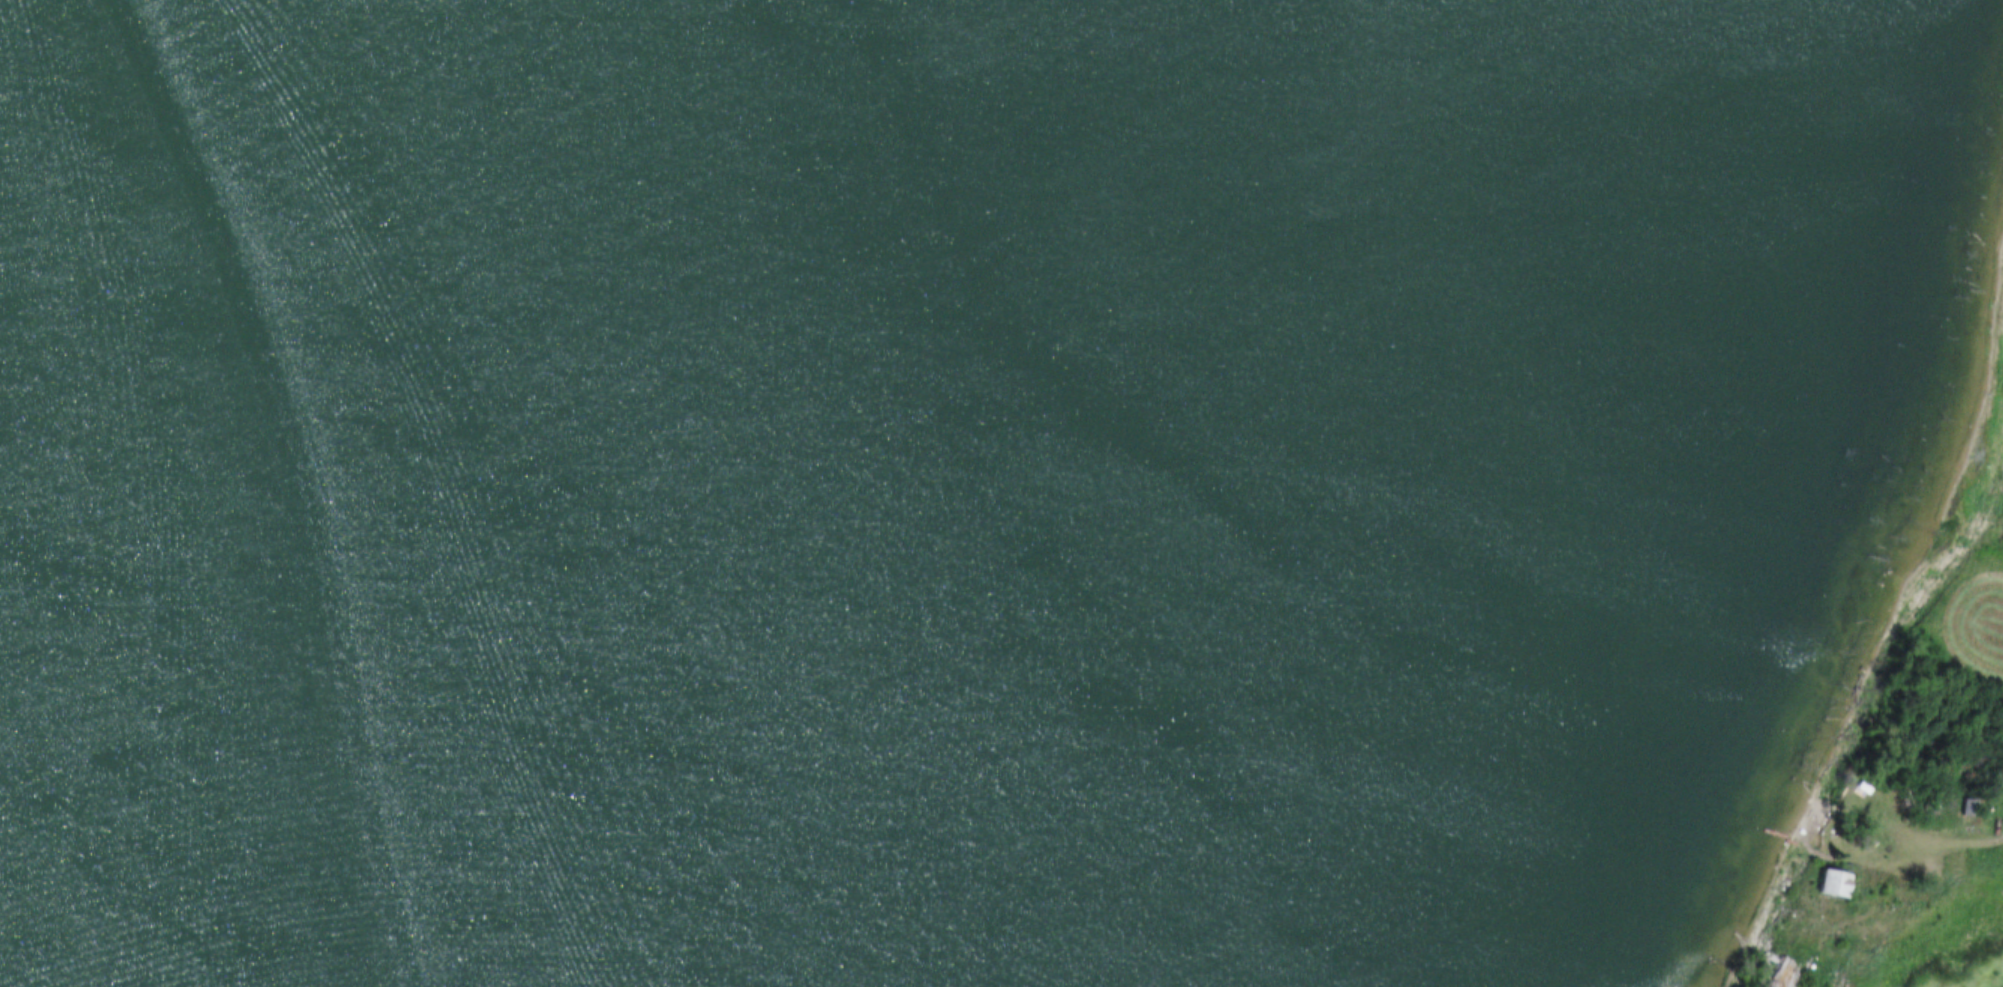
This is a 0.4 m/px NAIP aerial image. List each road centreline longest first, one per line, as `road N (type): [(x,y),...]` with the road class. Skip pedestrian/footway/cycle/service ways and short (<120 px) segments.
road 1 (track): [(1856,920),(2002,920)]

